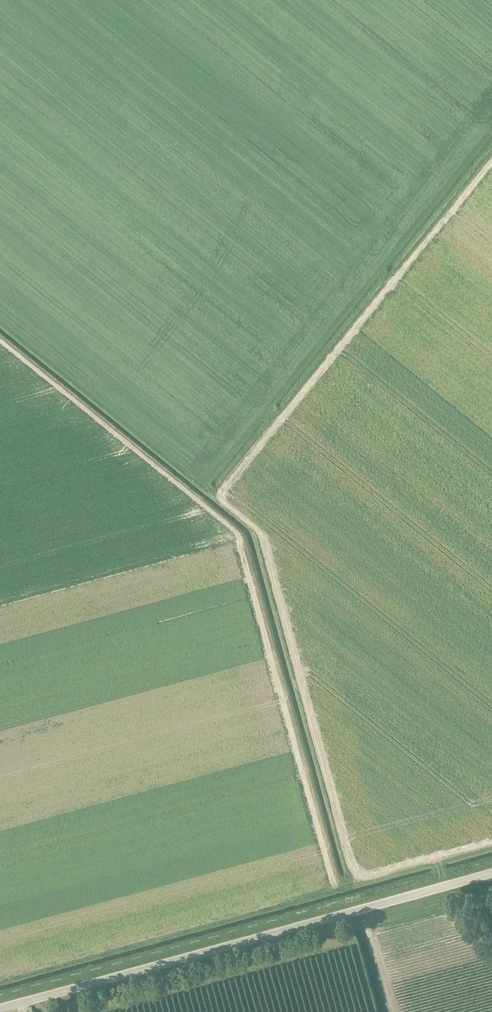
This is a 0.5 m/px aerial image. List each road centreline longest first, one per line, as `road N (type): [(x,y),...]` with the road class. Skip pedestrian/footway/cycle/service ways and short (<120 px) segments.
road 1 (unclassified): [(0,1008),(491,873)]

